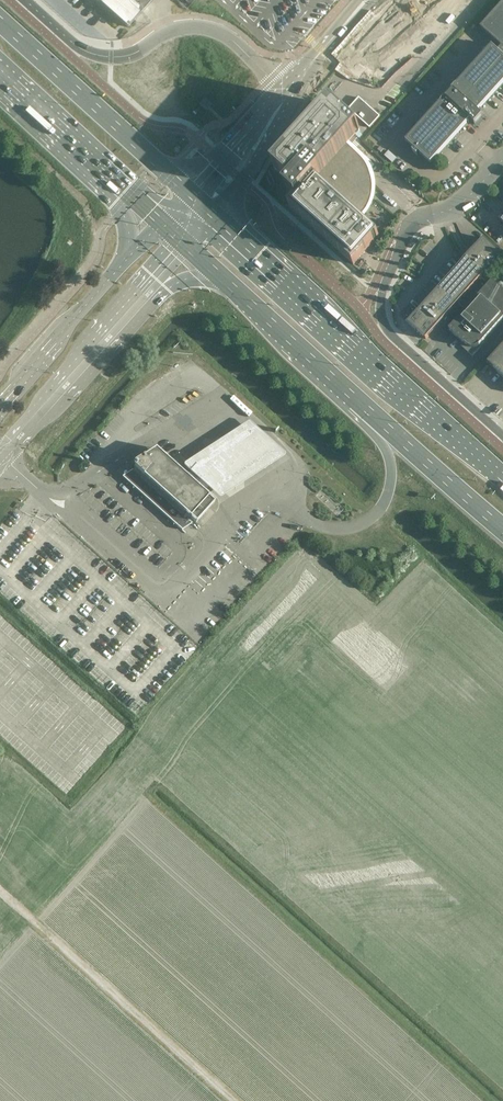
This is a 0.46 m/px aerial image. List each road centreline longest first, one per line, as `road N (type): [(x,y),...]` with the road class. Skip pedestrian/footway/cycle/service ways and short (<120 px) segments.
road 1 (trunk): [(502,474),(213,213)]
road 2 (unclassified): [(502,435),(396,340),(380,301),(404,234),(463,203),(502,160)]
road 3 (trunk): [(228,281),(502,528)]
road 4 (unclassified): [(289,93),(218,32),(182,28),(131,54),(101,58),(83,53),(23,0)]
road 5 (track): [(0,891),(231,1100)]
road 6 (trunk): [(190,193),(0,19)]
road 7 (tertiary): [(0,458),(135,303)]
road 8 (tertiary): [(124,262),(0,402)]
road 9 (trunk): [(0,76),(108,178)]
road 10 (tertiary): [(213,213),(260,156),(282,100)]
road 11 (tertiary): [(282,100),(190,193)]
road 12 (tertiary): [(289,93),(368,0)]

